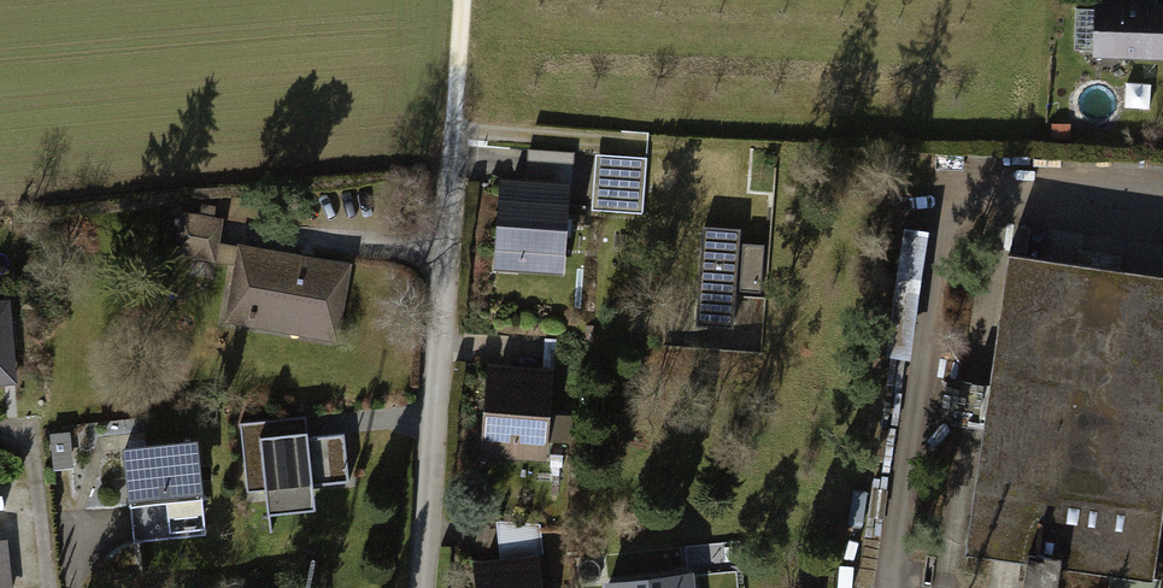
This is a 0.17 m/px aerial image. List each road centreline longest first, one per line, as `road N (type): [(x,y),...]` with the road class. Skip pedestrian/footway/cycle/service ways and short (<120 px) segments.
road 1 (residential): [(422,587),(454,115)]

